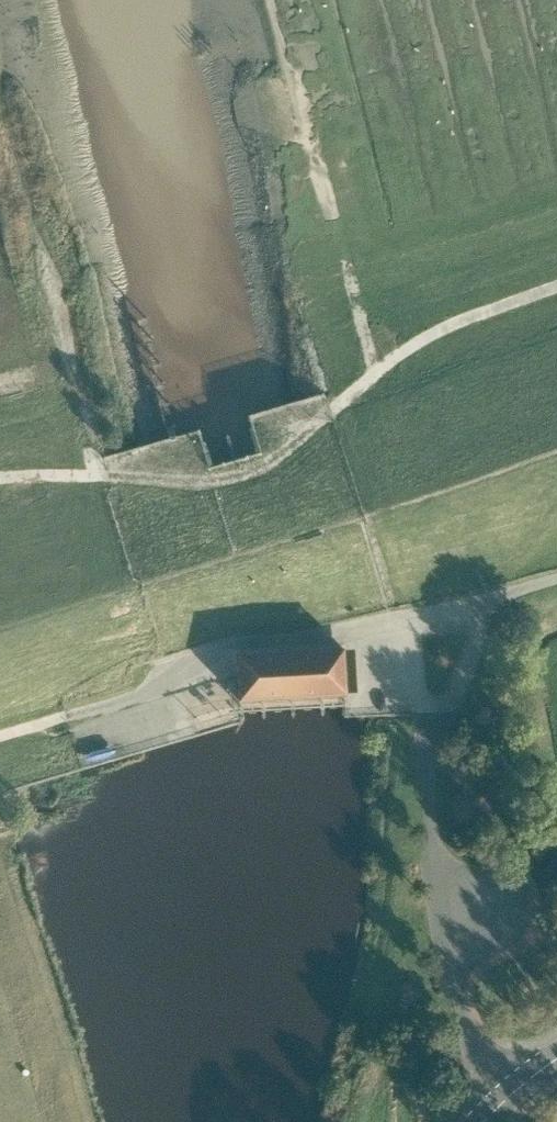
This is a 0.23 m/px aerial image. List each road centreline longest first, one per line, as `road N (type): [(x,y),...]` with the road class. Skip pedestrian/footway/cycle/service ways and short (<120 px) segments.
road 1 (track): [(0,479),(211,482),(257,469),(435,335),(556,289)]
road 2 (residential): [(505,1101),(453,982),(425,763),(434,712)]
road 3 (residential): [(434,712),(451,704),(475,650),(477,605)]

